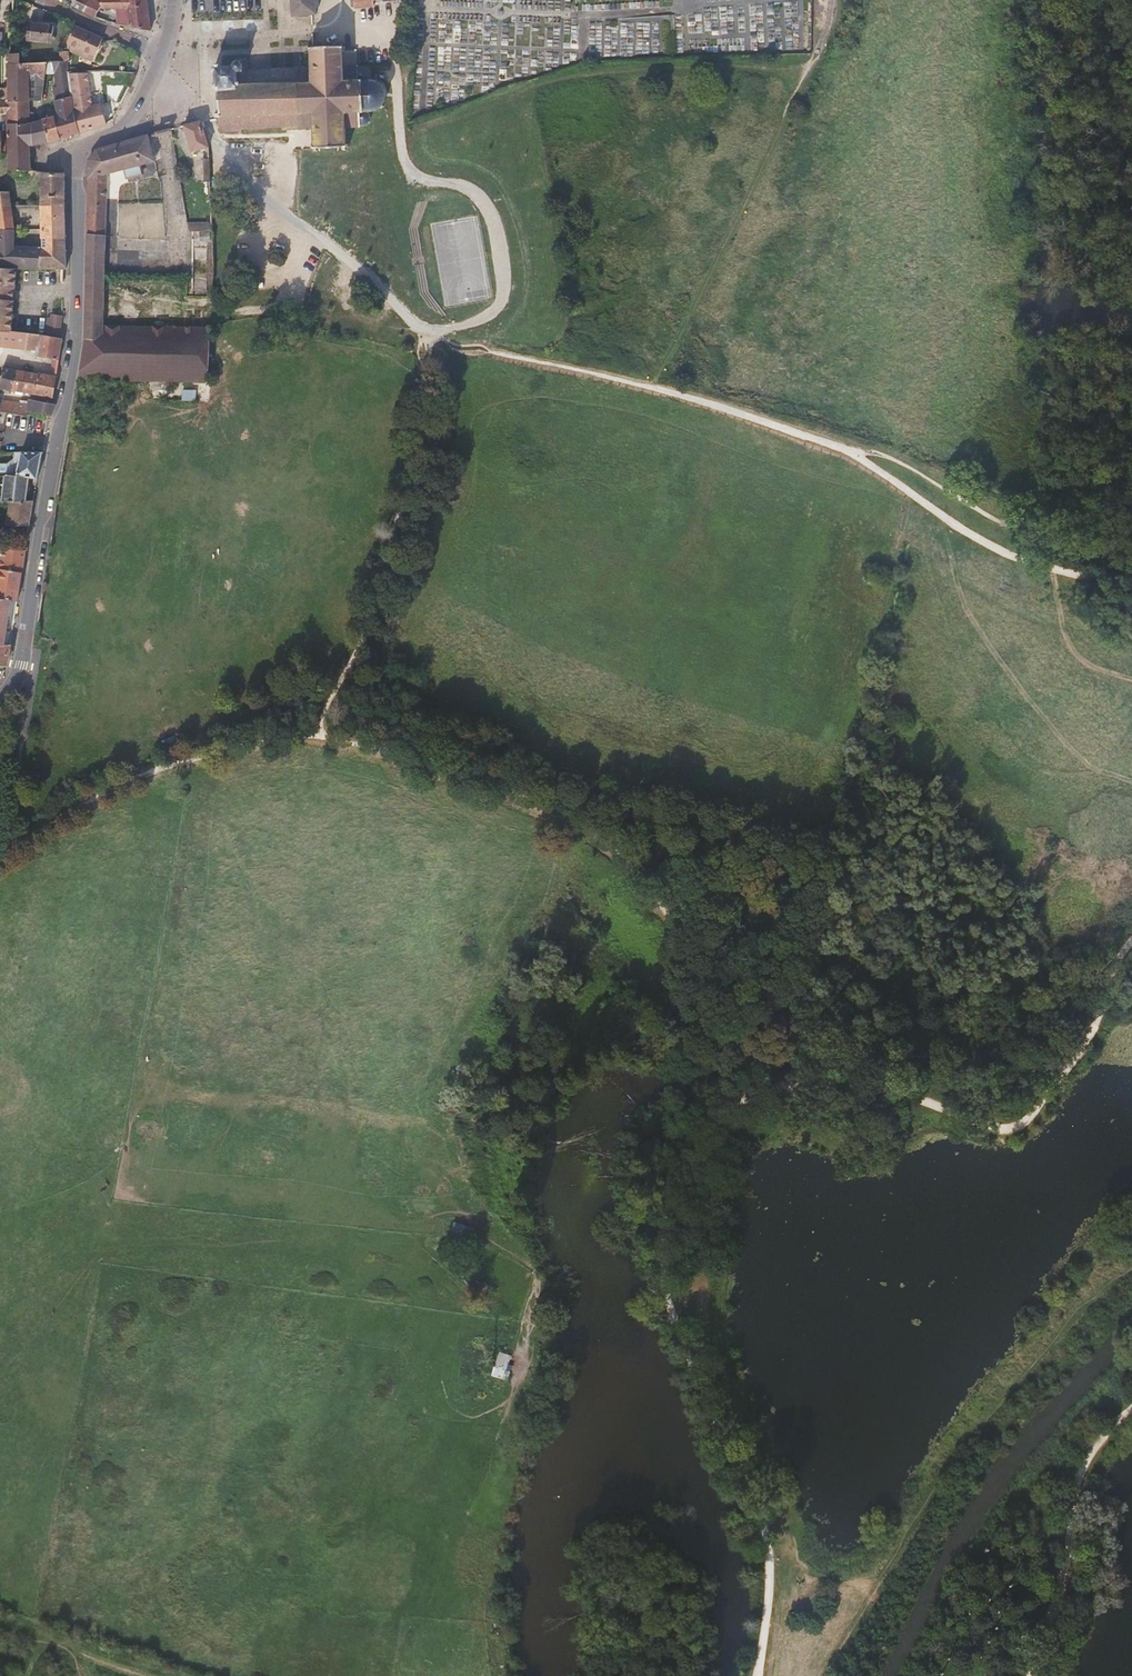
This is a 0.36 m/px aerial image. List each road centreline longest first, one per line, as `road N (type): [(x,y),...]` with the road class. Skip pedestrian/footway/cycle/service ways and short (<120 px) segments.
road 1 (tertiary): [(120,127),(79,158),(72,338),(25,618)]
road 2 (residential): [(46,0),(160,49)]

